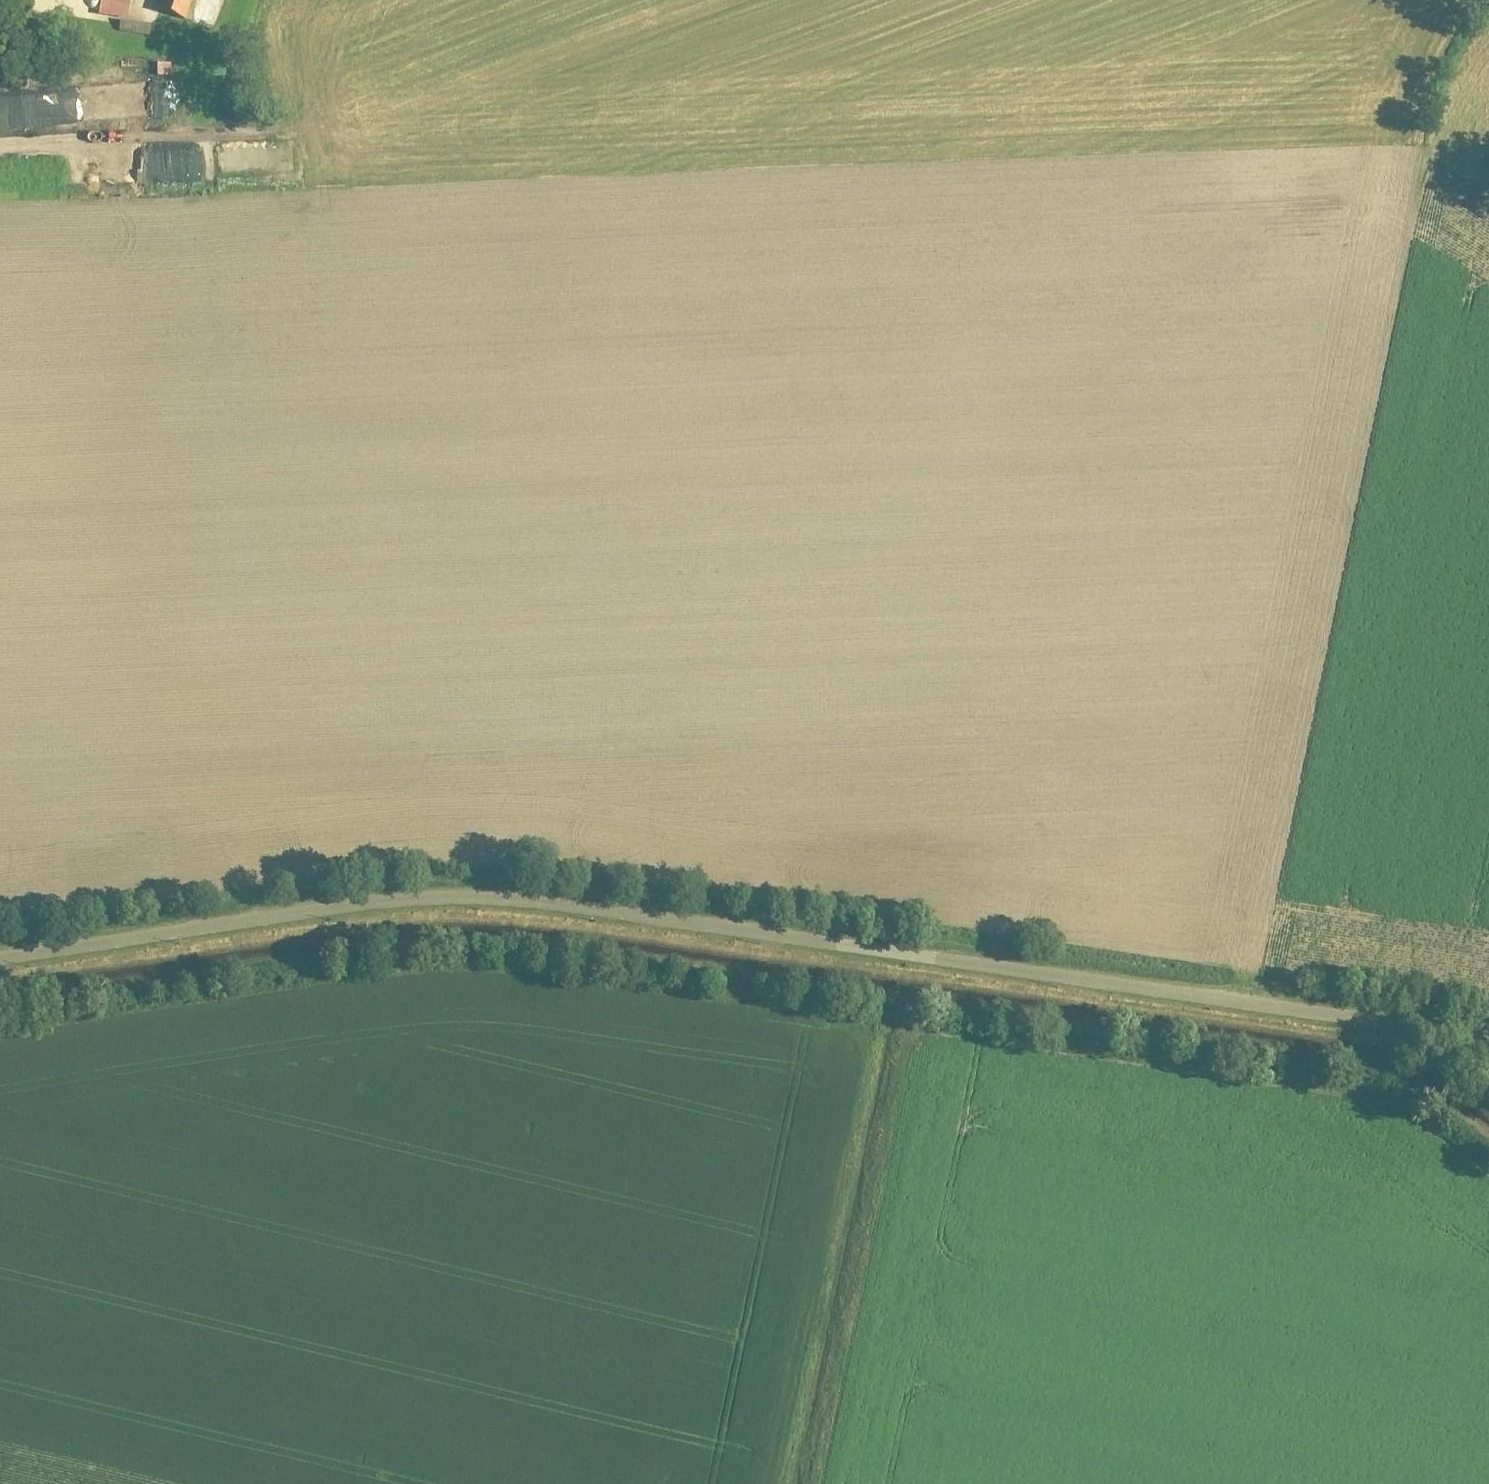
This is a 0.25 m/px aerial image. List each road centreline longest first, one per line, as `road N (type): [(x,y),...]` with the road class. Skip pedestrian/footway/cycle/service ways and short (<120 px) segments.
road 1 (unclassified): [(0,958),(360,898),(453,895),(1488,1038)]

